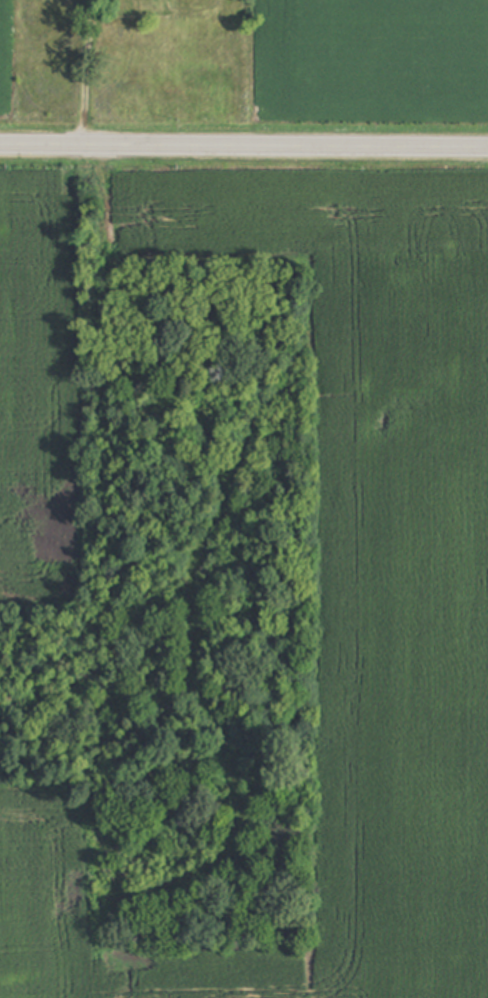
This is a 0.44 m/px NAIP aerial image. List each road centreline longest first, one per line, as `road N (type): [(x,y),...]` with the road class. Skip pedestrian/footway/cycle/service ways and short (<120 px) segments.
road 1 (primary): [(0,147),(487,149)]

